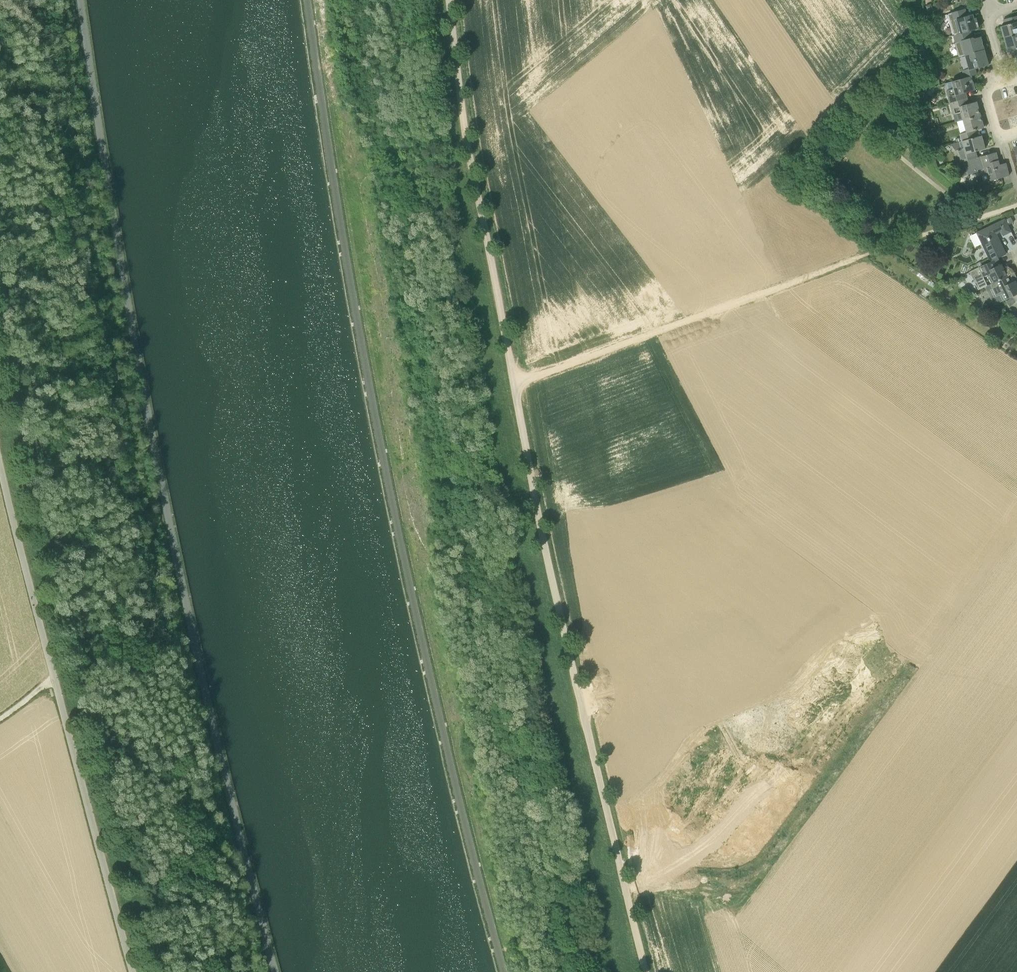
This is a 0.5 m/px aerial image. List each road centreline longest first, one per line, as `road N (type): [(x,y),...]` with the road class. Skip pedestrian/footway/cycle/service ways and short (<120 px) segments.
road 1 (unclassified): [(442,0),(542,553),(644,971)]
road 2 (track): [(977,218),(511,386)]
road 3 (unclassified): [(131,971),(53,680)]
road 4 (unclassified): [(53,680),(0,468)]

